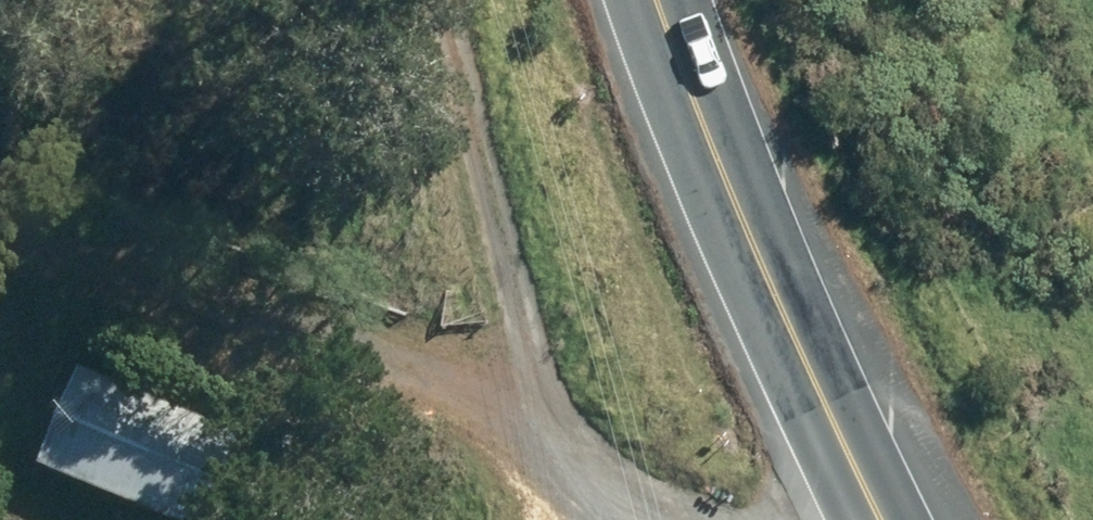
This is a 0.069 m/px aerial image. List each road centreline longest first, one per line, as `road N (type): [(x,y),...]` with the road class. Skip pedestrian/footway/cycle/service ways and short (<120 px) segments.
road 1 (track): [(0,232),(434,386),(564,483)]
road 2 (secondary): [(877,519),(618,0)]
road 3 (track): [(606,519),(564,483),(445,0)]
road 4 (track): [(859,485),(724,519)]

